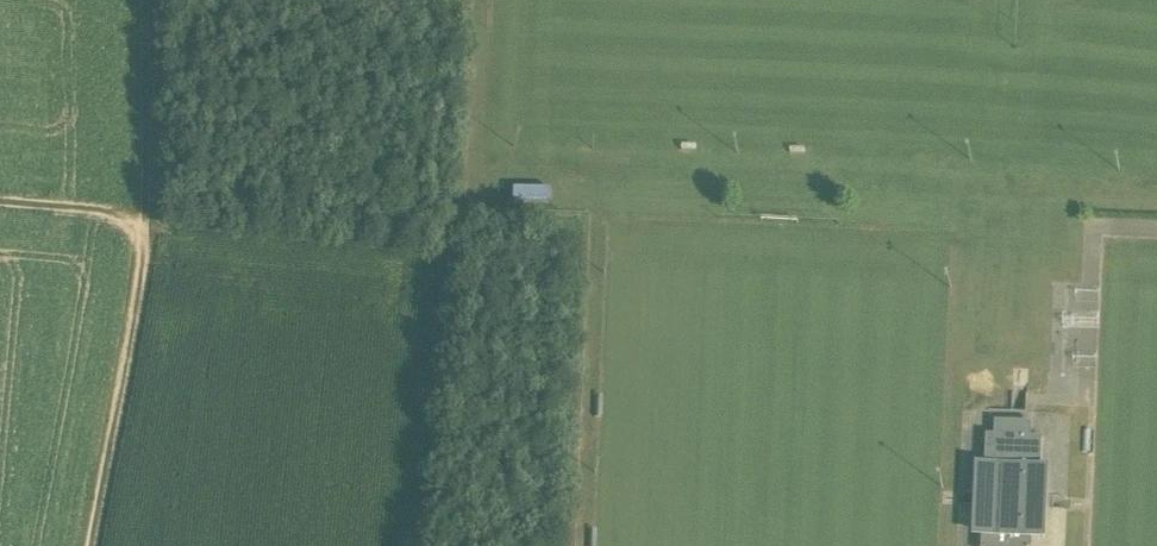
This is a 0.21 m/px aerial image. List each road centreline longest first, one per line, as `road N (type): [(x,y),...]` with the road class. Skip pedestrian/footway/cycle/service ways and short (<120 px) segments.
road 1 (track): [(105,545),(153,219),(153,0)]
road 2 (track): [(153,219),(0,206)]

